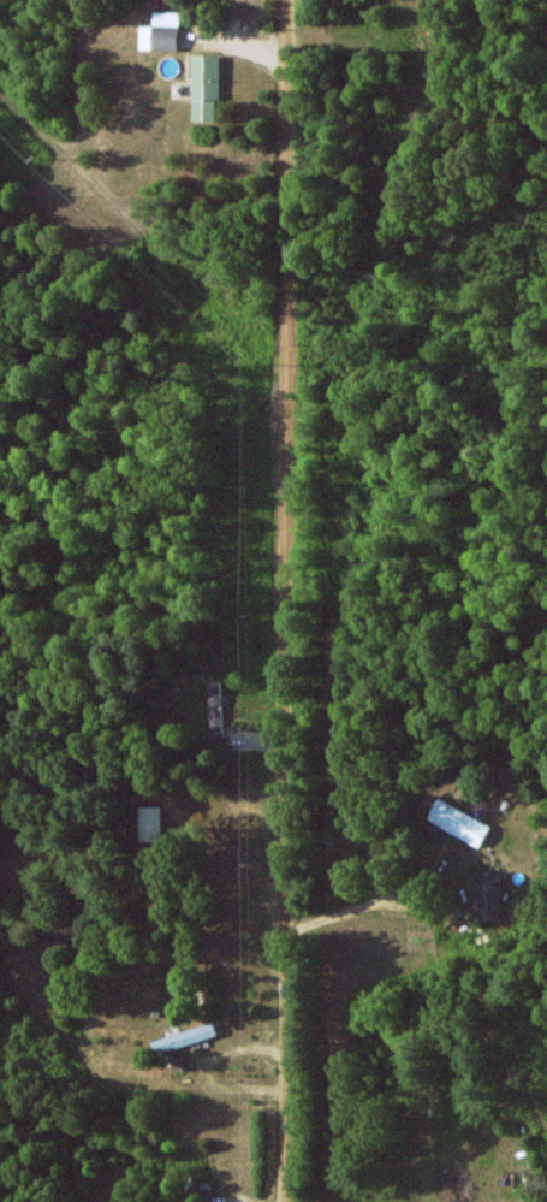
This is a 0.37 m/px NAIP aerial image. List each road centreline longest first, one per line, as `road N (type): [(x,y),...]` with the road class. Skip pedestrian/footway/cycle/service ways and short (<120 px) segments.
road 1 (residential): [(285,1201),(288,0)]

